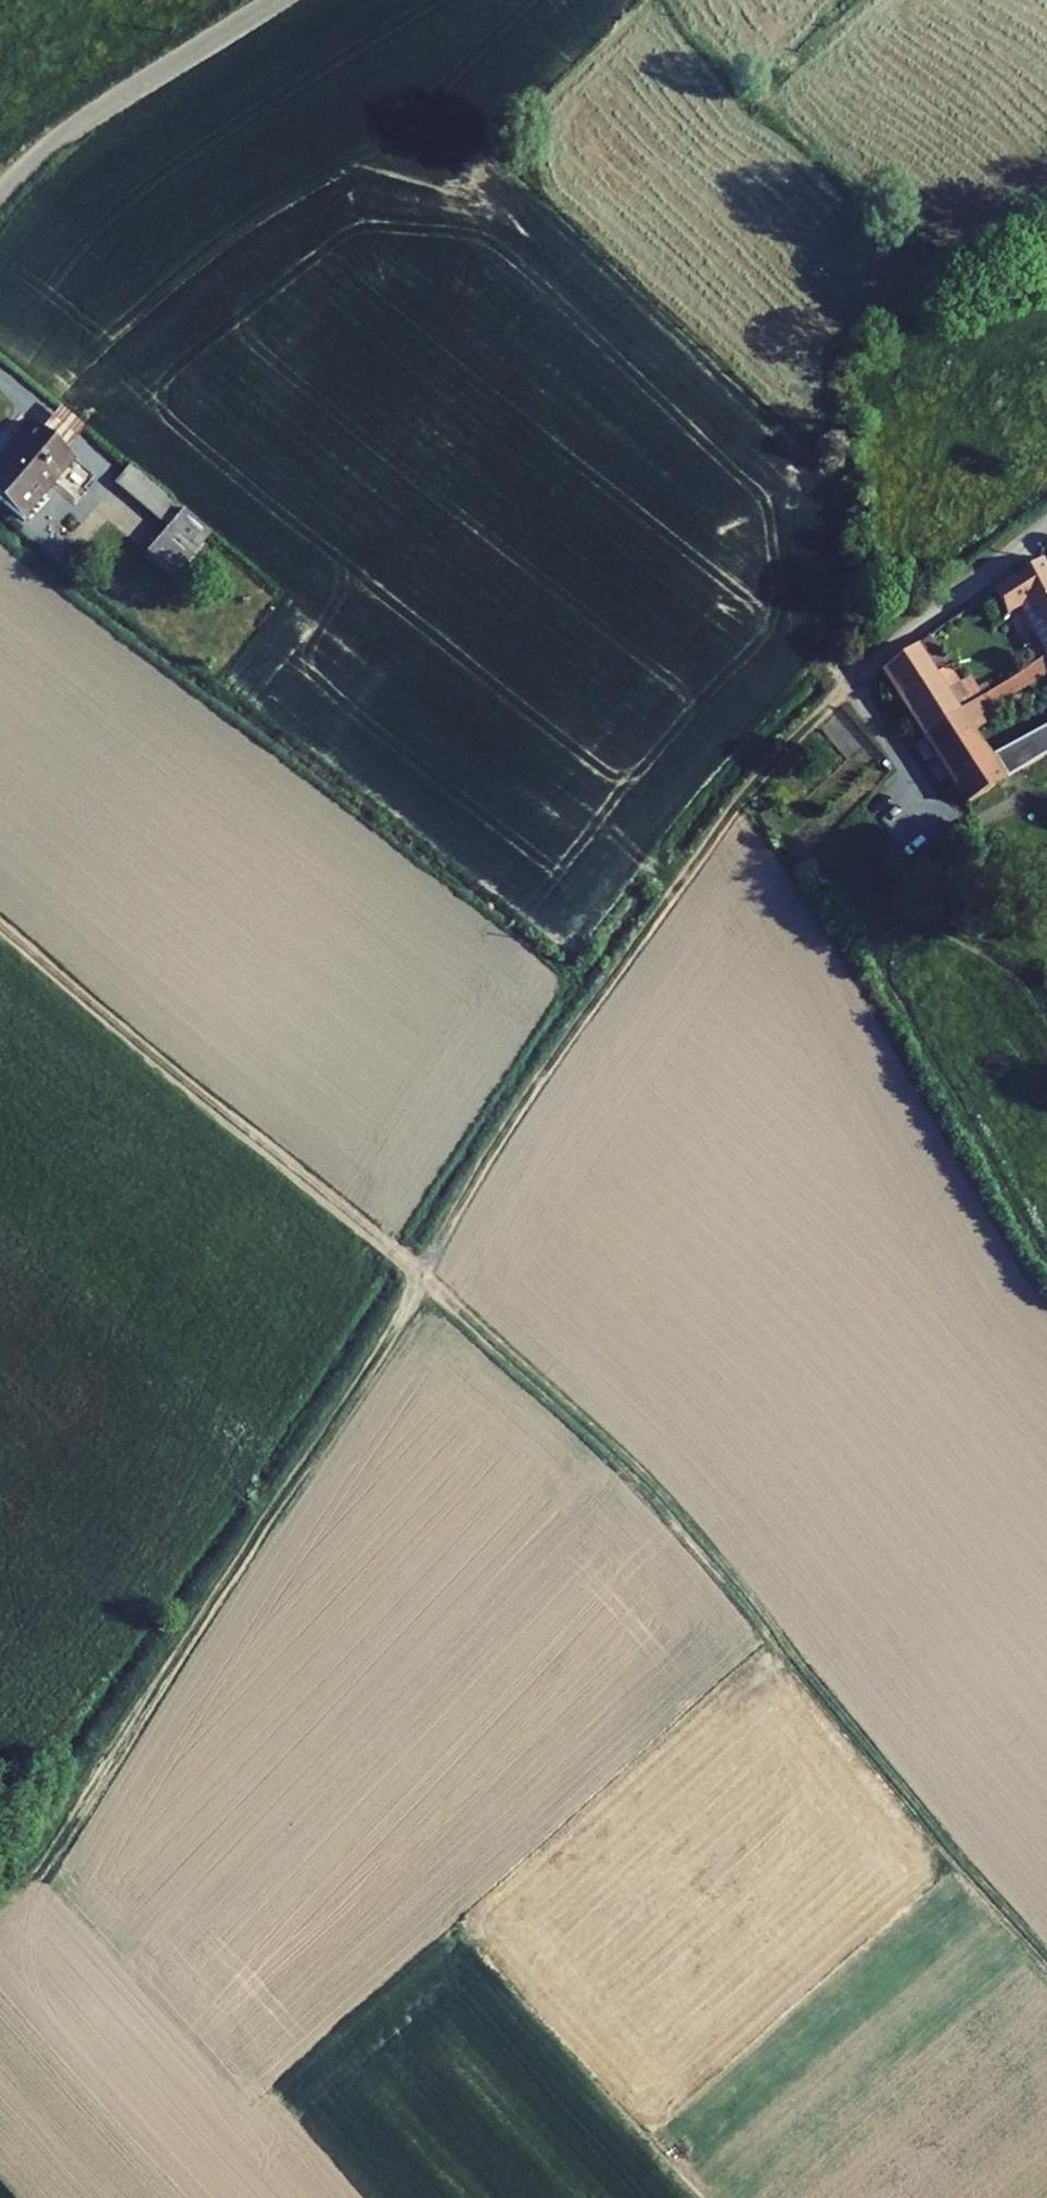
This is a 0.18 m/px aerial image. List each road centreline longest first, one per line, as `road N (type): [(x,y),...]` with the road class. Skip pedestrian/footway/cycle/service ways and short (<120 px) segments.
road 1 (track): [(1046,1957),(676,1515),(549,1387),(0,929)]
road 2 (track): [(846,687),(742,797),(532,1086),(420,1276),(48,1841),(0,1885)]
road 3 (unclassified): [(0,193),(96,112),(278,0)]
road 4 (residential): [(1046,528),(846,687)]

